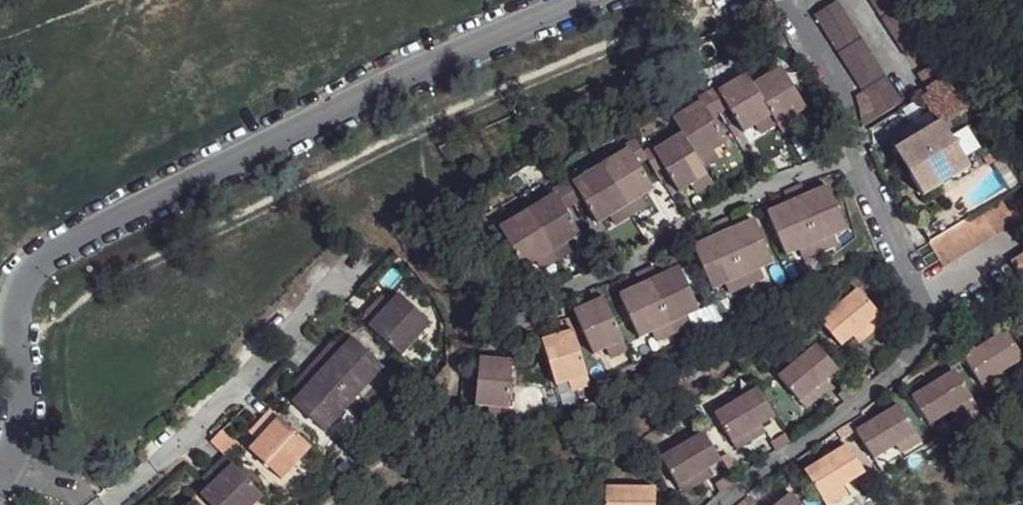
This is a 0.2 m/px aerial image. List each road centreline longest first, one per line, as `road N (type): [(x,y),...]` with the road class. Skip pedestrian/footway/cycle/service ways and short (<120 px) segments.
road 1 (residential): [(7,468),(22,411),(16,291),(33,265),(575,0)]
road 2 (residential): [(788,0),(843,98),(853,155),(924,313),(923,338),(897,370),(725,504)]

